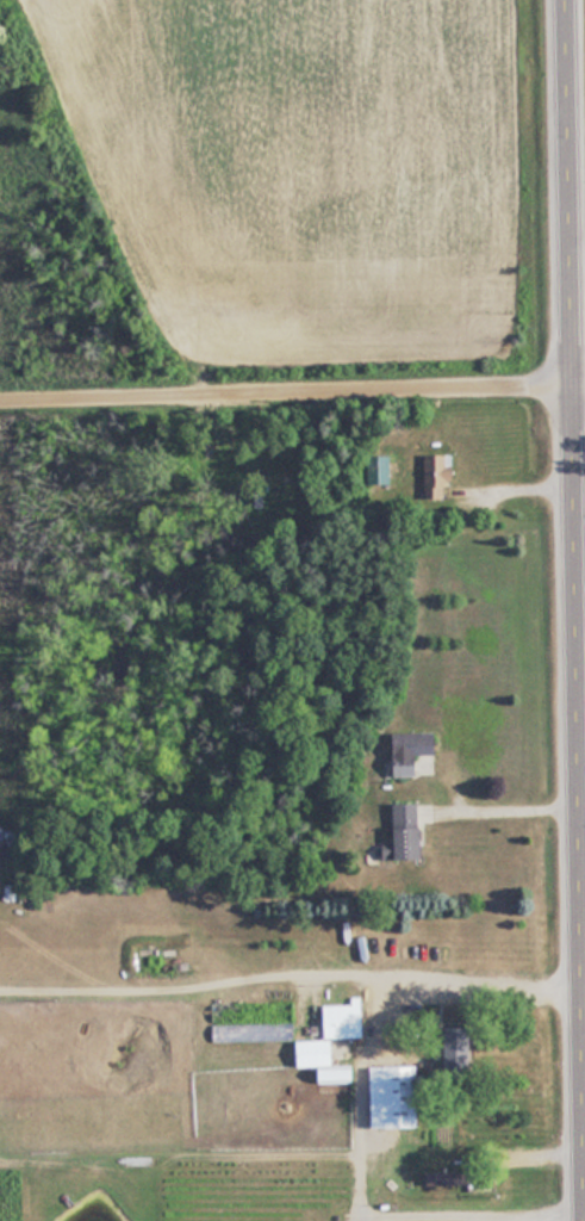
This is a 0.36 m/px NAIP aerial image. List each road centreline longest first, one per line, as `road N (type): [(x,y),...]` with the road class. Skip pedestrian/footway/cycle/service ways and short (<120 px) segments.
road 1 (primary): [(584,1147),(568,0)]
road 2 (residential): [(0,407),(574,389)]

